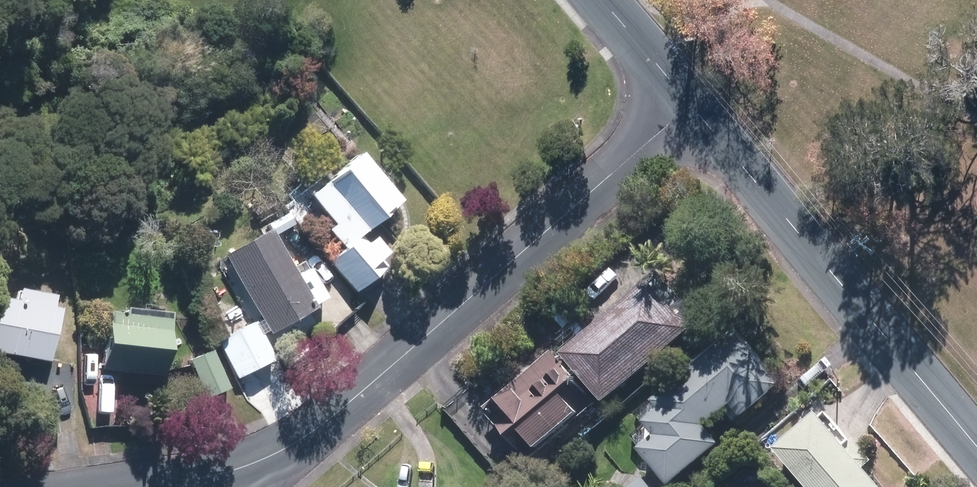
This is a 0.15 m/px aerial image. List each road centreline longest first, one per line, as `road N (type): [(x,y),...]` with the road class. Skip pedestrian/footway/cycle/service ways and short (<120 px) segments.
road 1 (residential): [(152,486),(236,471),(296,443),(688,105)]
road 2 (tertiary): [(688,105),(976,450)]
road 3 (tertiary): [(606,0),(688,105)]

